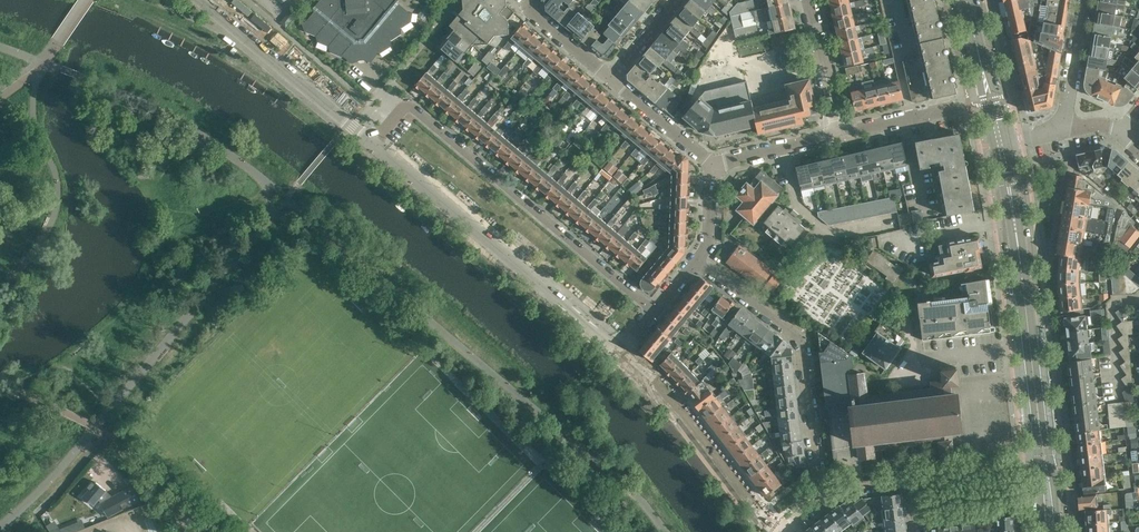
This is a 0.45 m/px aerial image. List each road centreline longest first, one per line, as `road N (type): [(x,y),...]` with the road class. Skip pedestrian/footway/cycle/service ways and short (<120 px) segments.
road 1 (residential): [(371,145),(407,106),(655,312)]
road 2 (tertiary): [(617,357),(371,145)]
road 3 (residential): [(823,494),(802,344),(698,260)]
road 4 (tertiary): [(773,531),(678,407),(617,357)]
road 5 (tertiary): [(371,145),(203,0)]
road 6 (secondary): [(1050,467),(1022,281)]
road 7 (secondary): [(1022,281),(1038,466)]
road 8 (residential): [(838,135),(806,0)]
road 9 (residential): [(711,164),(611,79)]
road 10 (residential): [(711,164),(838,135)]
road 11 (residential): [(1060,126),(1081,0)]
road 12 (residential): [(911,479),(1038,466)]
road 13 (residential): [(838,135),(962,107)]

